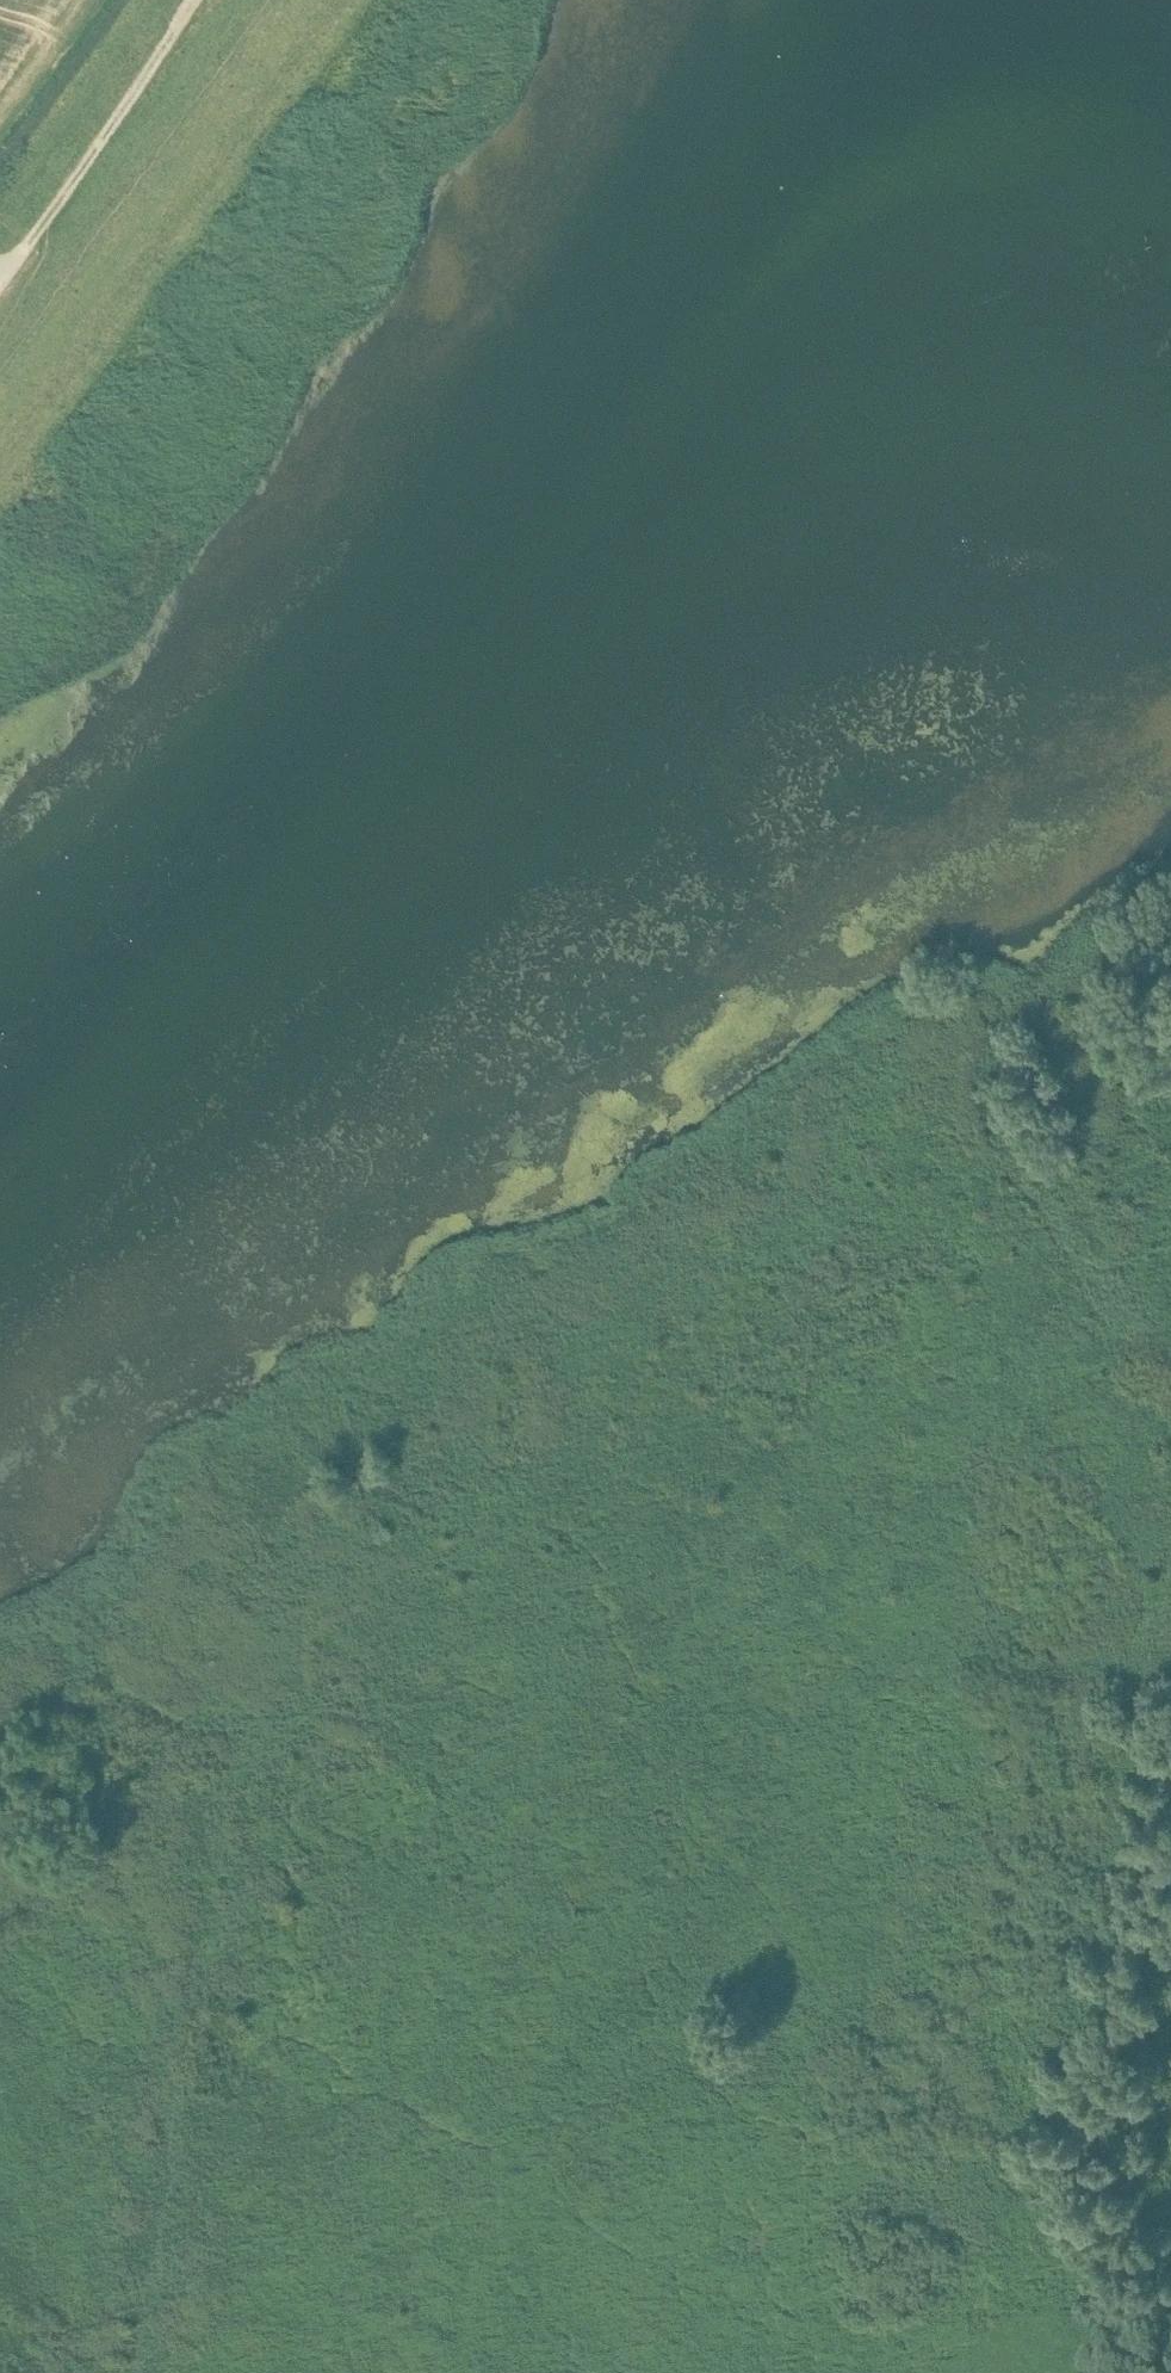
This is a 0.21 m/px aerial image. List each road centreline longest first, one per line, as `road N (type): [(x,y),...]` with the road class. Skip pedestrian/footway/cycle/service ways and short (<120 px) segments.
road 1 (track): [(0,278),(192,0)]

